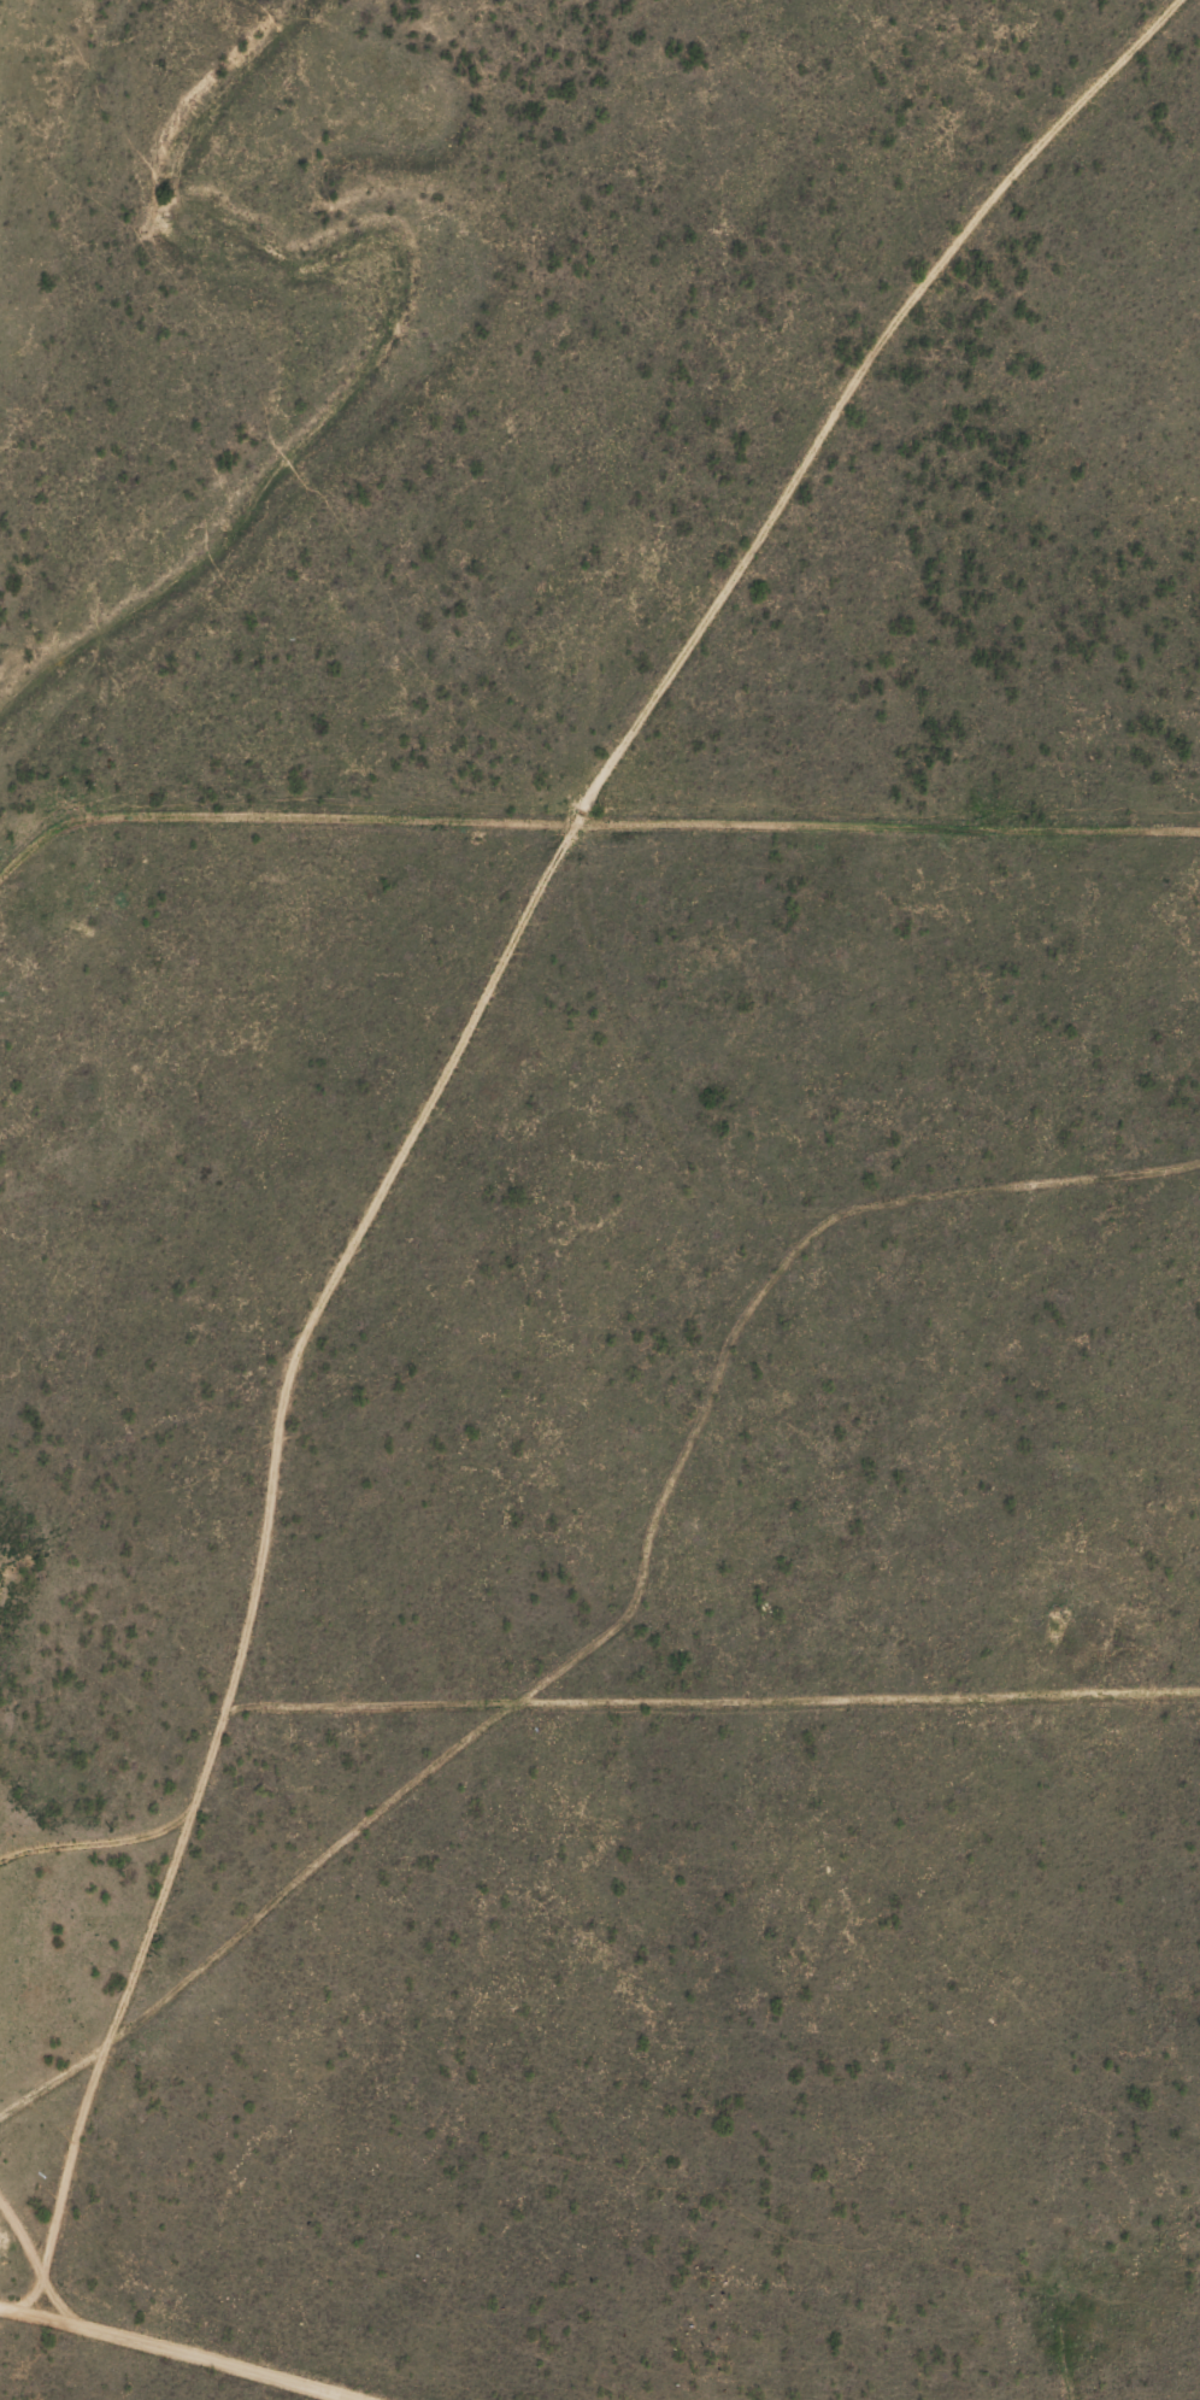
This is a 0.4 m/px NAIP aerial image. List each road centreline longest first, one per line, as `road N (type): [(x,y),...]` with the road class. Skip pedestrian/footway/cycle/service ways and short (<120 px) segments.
road 1 (residential): [(0,2213),(153,1955),(196,1671),(292,1375),(341,1325),(354,1274),(480,1104),(536,972),(1081,146),(1199,10)]

